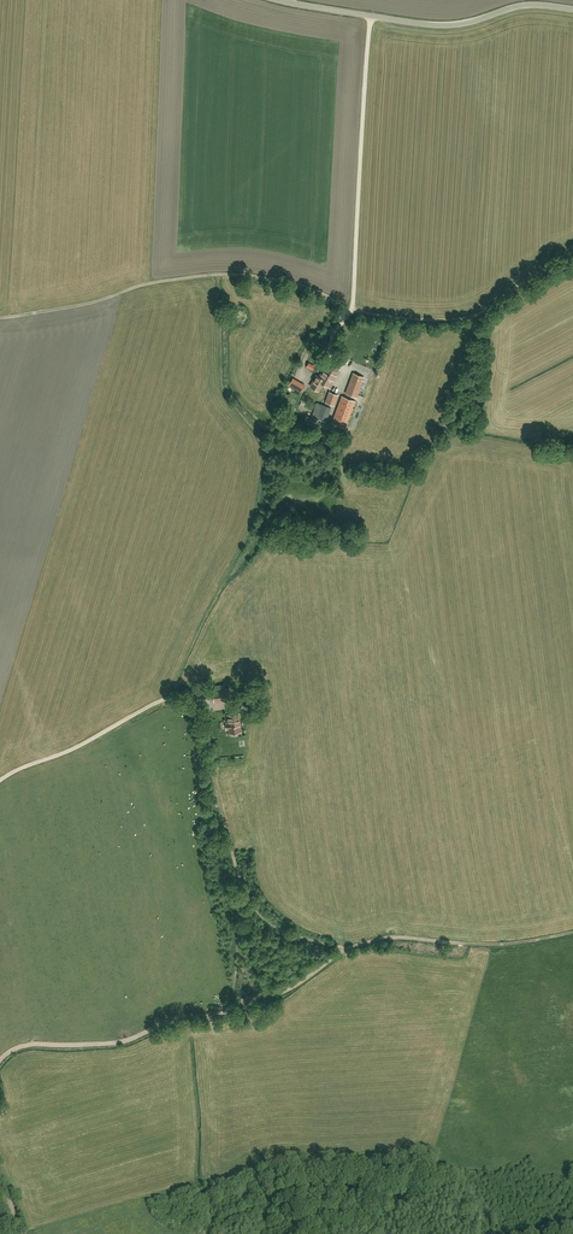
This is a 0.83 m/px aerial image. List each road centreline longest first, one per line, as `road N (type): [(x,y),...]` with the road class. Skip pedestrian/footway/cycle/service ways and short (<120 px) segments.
road 1 (track): [(0,317),(150,283),(232,274),(292,282),(352,310),(465,319),(572,253)]
road 2 (track): [(213,771),(244,902),(277,932),(348,950),(400,938),(504,946),(572,933)]
road 3 (track): [(0,1061),(20,1047),(117,1044),(171,1022),(219,1017),(292,988),(341,949)]
road 4 (unclassified): [(279,0),(442,26),(527,4),(572,10)]
road 5 (track): [(230,1010),(240,888)]

